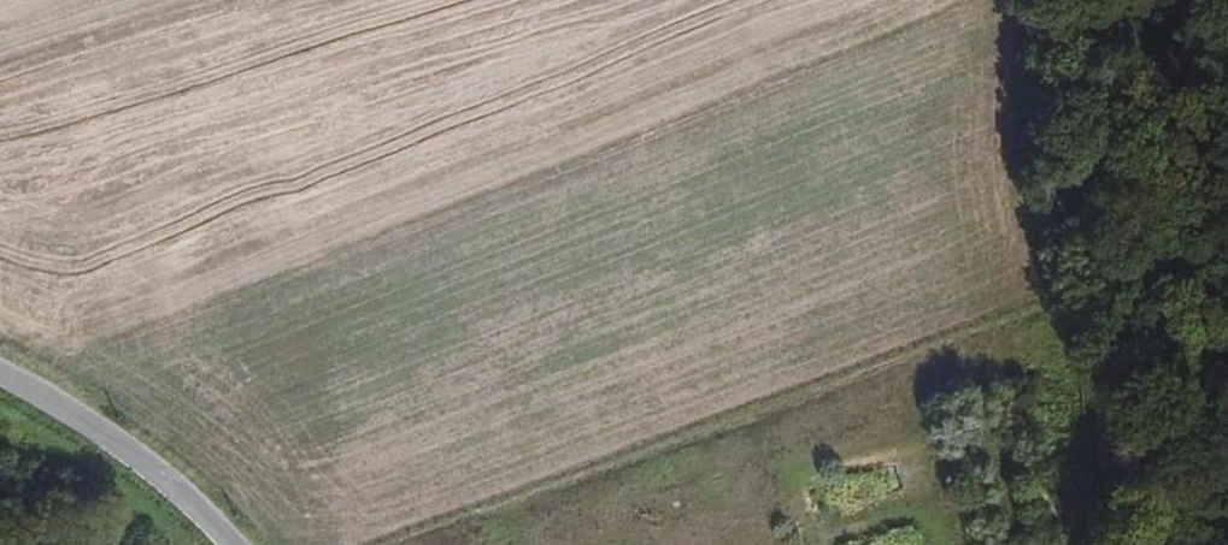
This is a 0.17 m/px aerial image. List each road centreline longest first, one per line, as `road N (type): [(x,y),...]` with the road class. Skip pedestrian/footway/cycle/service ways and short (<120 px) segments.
road 1 (residential): [(0,380),(46,400),(193,508),(224,544)]

